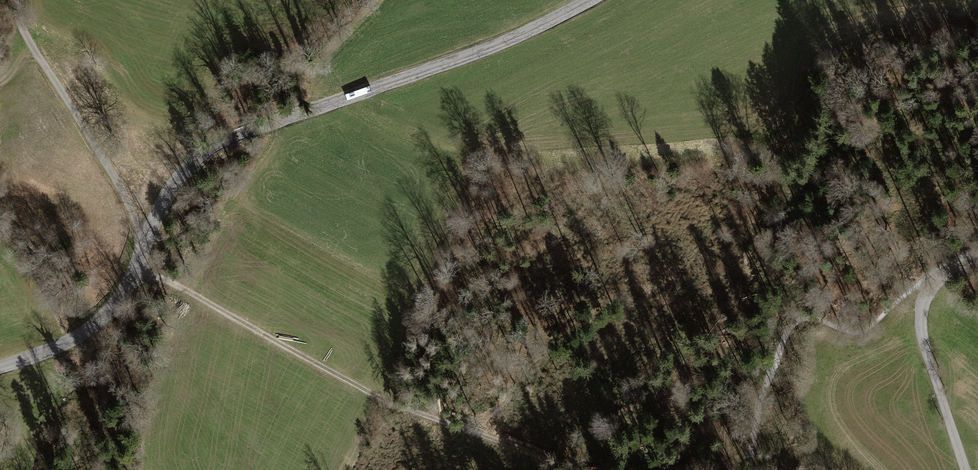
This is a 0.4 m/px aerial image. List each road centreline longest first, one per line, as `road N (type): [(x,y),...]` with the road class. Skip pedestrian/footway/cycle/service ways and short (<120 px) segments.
road 1 (unclassified): [(138,264),(177,180),(216,148),(591,0)]
road 2 (track): [(138,264),(385,400),(582,469)]
road 3 (unclassified): [(138,264),(133,212),(23,29),(17,0)]
road 4 (unclassified): [(966,469),(921,325),(929,290),(977,263)]
road 5 (unclassified): [(0,368),(85,333),(138,264)]

